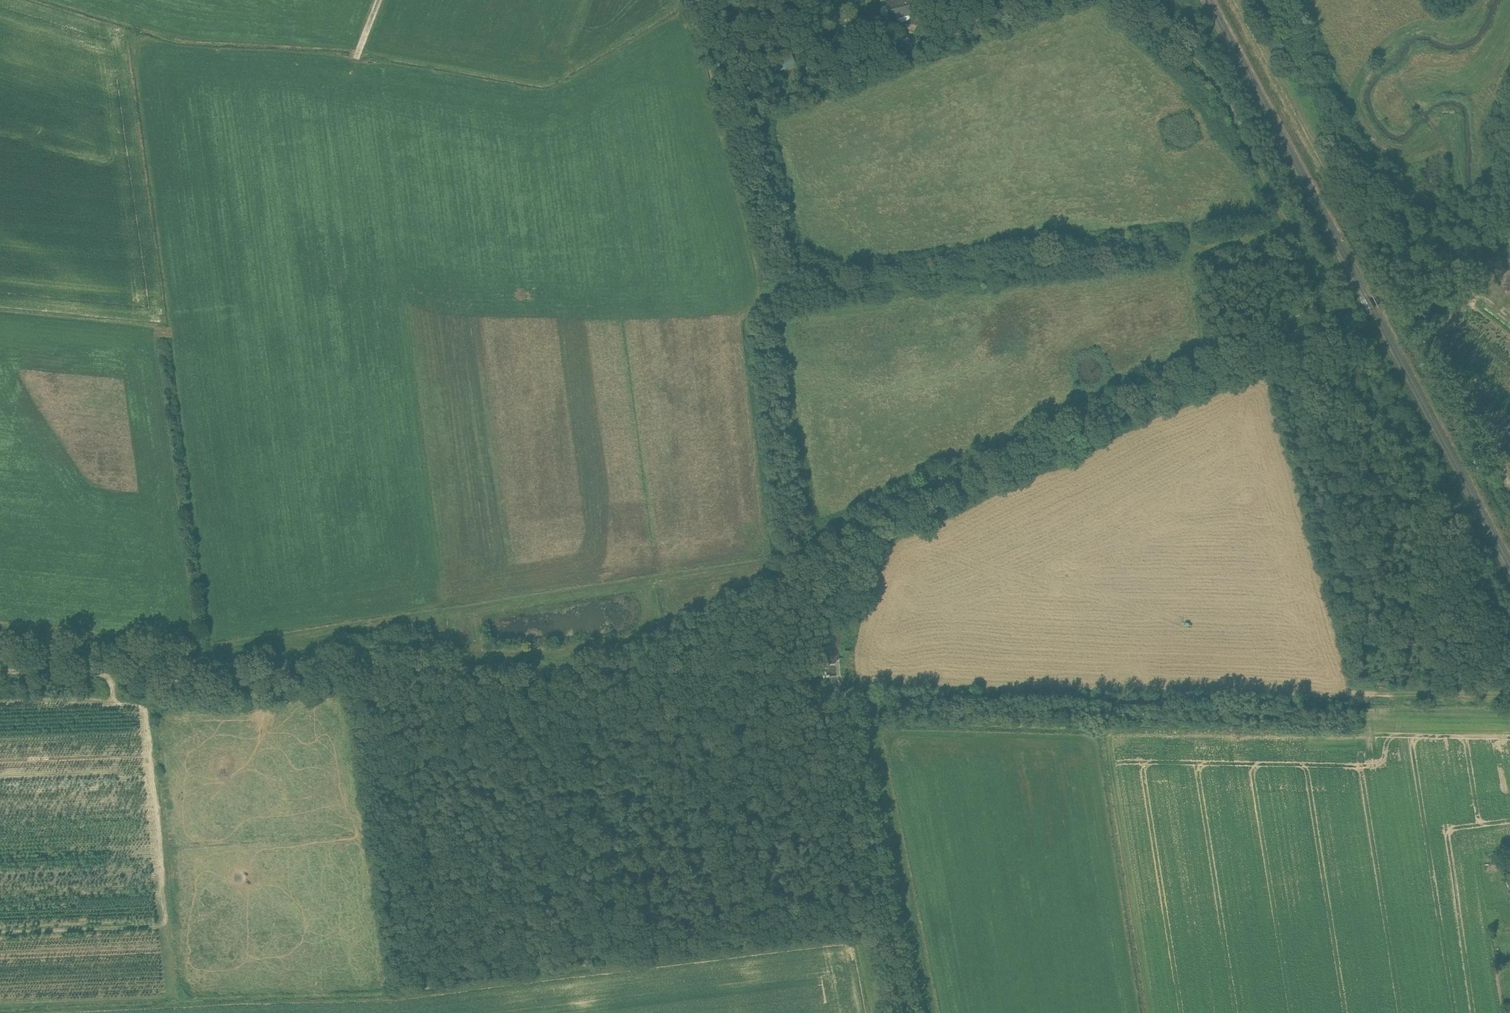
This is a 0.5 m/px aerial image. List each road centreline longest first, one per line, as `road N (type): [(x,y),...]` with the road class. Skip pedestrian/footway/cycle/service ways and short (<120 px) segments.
road 1 (track): [(0,670),(823,680)]
road 2 (track): [(924,1012),(849,678)]
road 3 (track): [(1120,0),(1210,76),(1288,224)]
road 4 (track): [(1359,694),(1509,697)]
road 5 (track): [(1288,224),(1316,274),(1318,294),(1287,315),(1286,324)]

